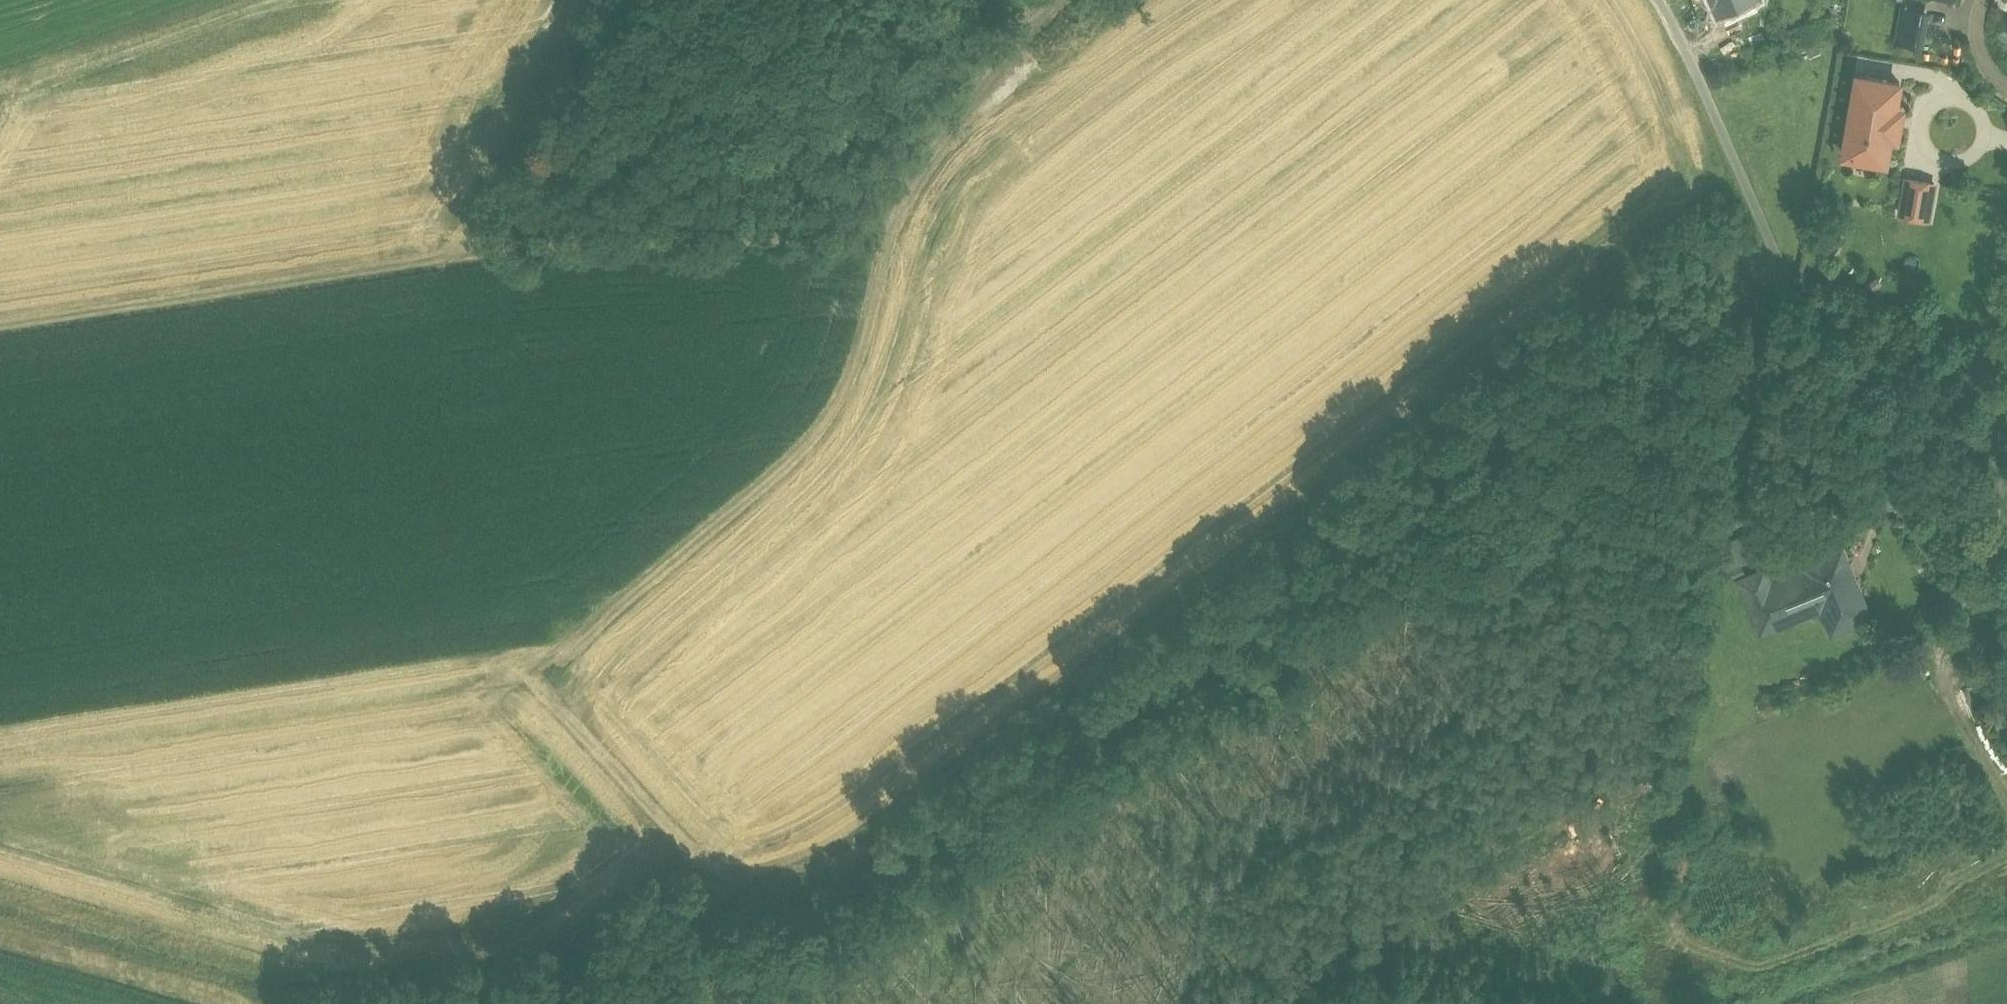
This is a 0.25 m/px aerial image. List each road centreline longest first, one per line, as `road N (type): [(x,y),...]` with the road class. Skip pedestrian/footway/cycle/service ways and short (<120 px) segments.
road 1 (track): [(887,239),(548,242),(453,268),(0,327)]
road 2 (track): [(1040,0),(915,152),(843,401),(787,464),(544,677)]
road 3 (unclassified): [(2006,616),(1994,561),(2006,419)]

